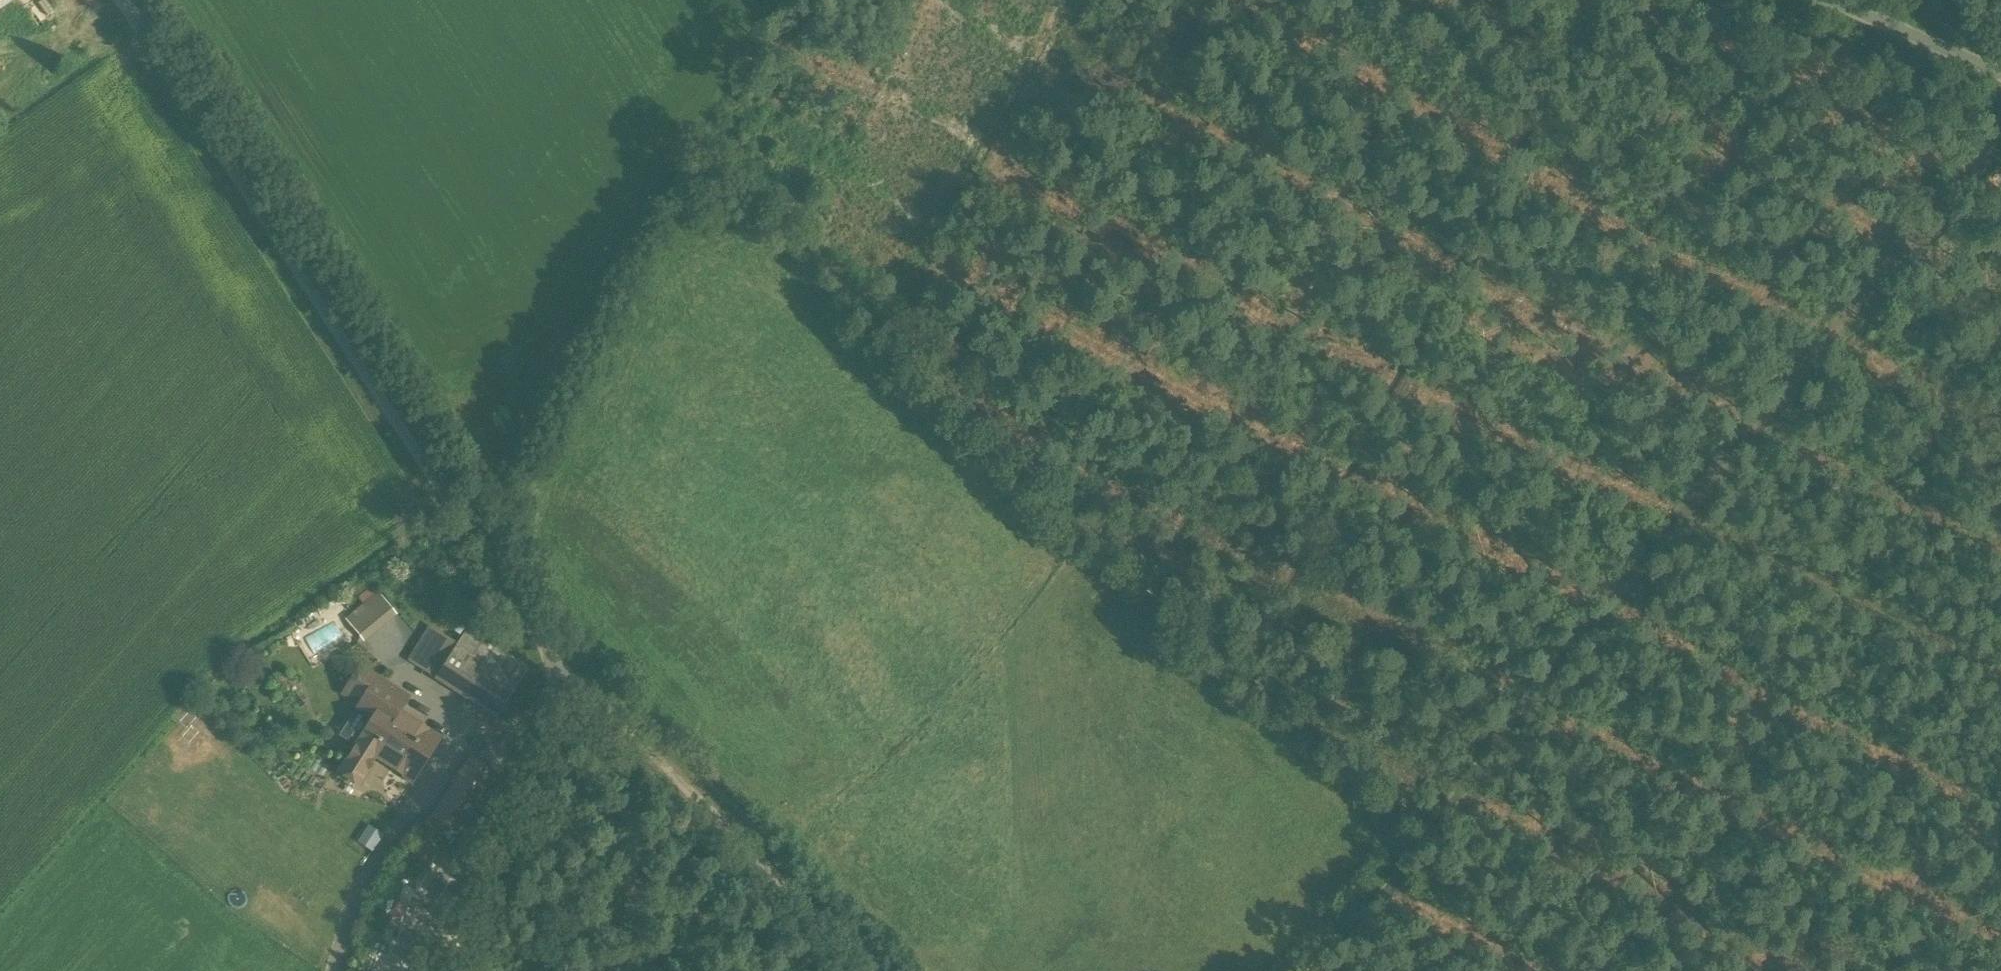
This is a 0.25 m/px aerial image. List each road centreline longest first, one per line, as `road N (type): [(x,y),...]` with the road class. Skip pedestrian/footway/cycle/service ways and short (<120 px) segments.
road 1 (unclassified): [(126,0),(576,688)]
road 2 (track): [(2000,128),(1520,711)]
road 3 (track): [(576,688),(857,970)]
road 4 (unclassified): [(1835,0),(2000,71)]

